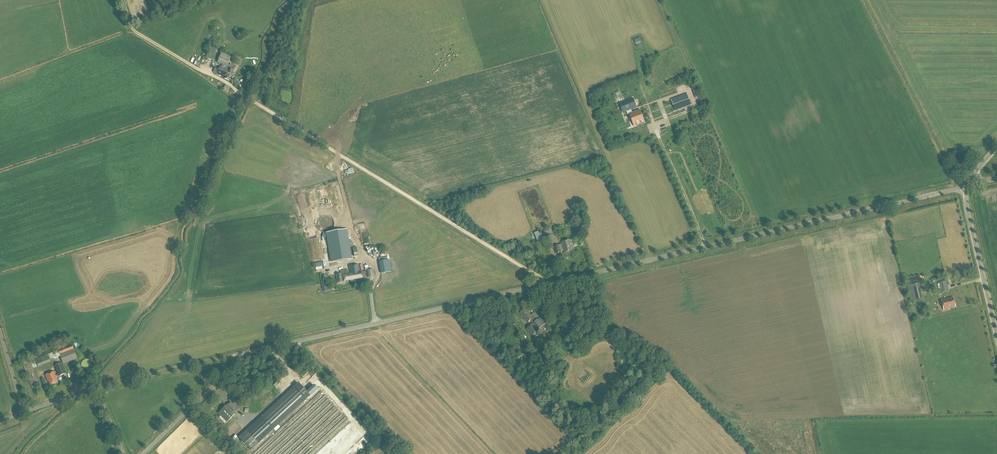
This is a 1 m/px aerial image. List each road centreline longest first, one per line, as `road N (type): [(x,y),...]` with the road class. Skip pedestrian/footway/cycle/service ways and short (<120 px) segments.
road 1 (unclassified): [(142,453),(252,351),(968,187)]
road 2 (track): [(91,388),(252,351)]
road 3 (track): [(402,453),(296,343)]
road 4 (tertiary): [(996,335),(968,187)]
road 5 (unclassified): [(124,453),(91,388),(24,413)]
road 6 (track): [(667,363),(571,453)]

